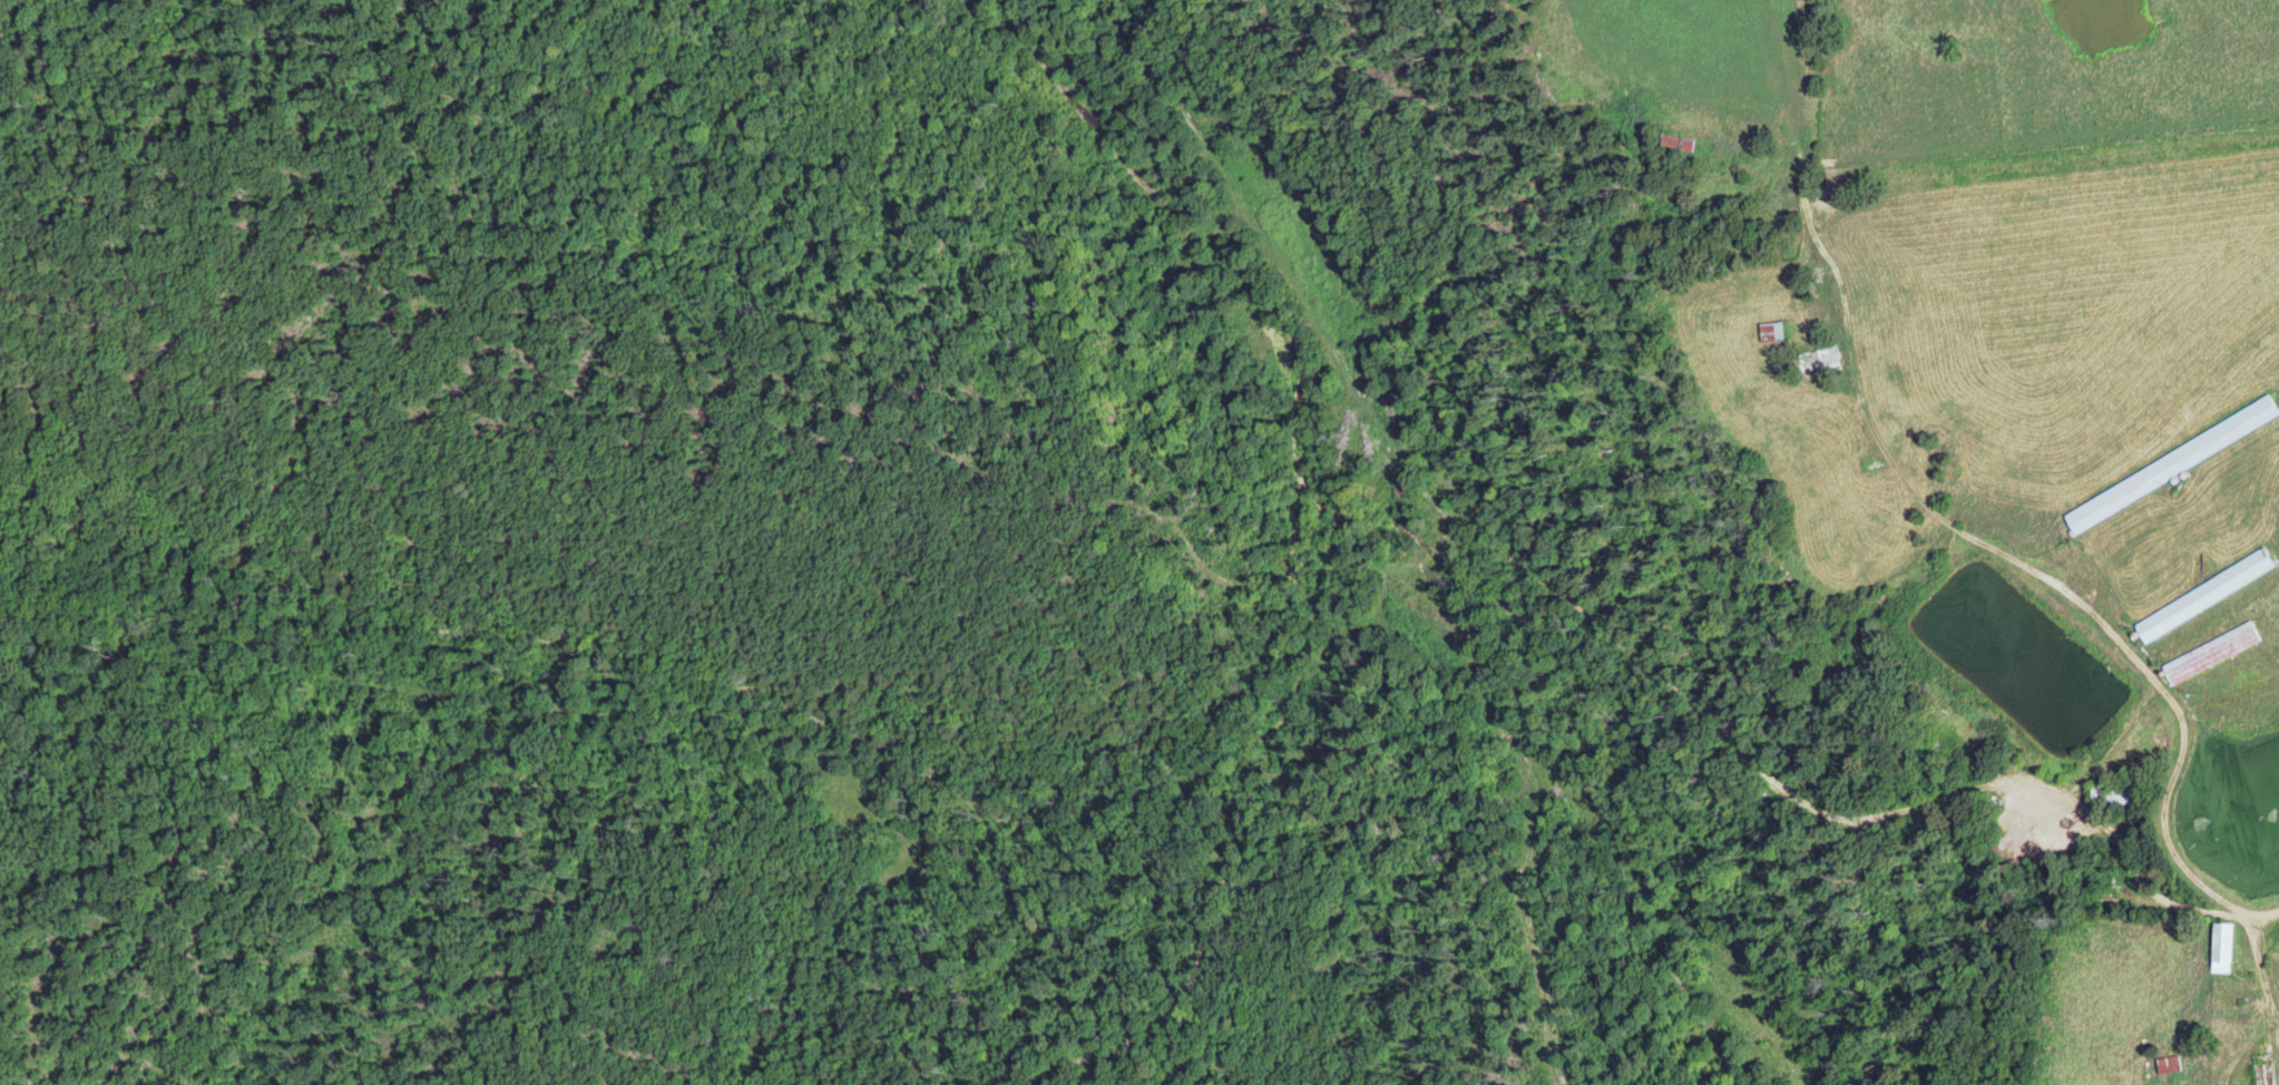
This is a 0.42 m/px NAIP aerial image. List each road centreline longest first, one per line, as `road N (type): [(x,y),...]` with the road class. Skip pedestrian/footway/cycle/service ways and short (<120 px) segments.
road 1 (residential): [(1955,529),(2081,595),(2101,627),(2177,702),(2185,724),(2166,796),(2169,847),(2201,886),(2253,918),(2269,989),(2266,1028),(2232,1063),(2224,1084)]

